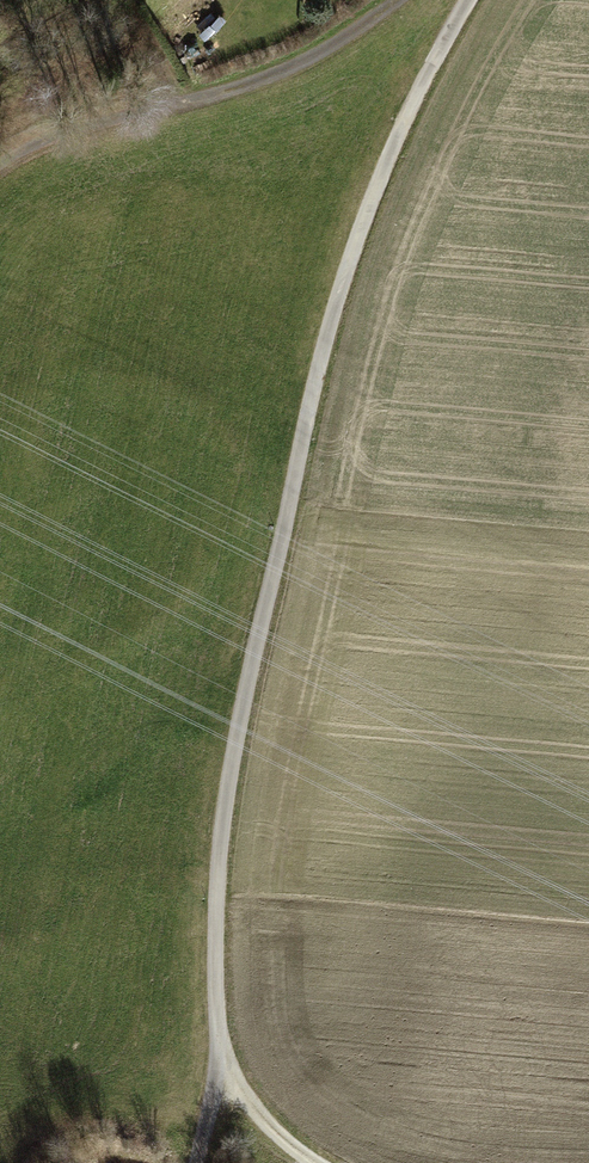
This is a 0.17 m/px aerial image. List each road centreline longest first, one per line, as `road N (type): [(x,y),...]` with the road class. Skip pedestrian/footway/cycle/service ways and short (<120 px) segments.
road 1 (unclassified): [(199,1162),(219,1064),(236,733),(309,386),(433,38),(460,0)]
road 2 (track): [(0,166),(31,147),(308,56),(405,0)]
road 3 (track): [(312,1162),(257,1121),(219,1064)]

